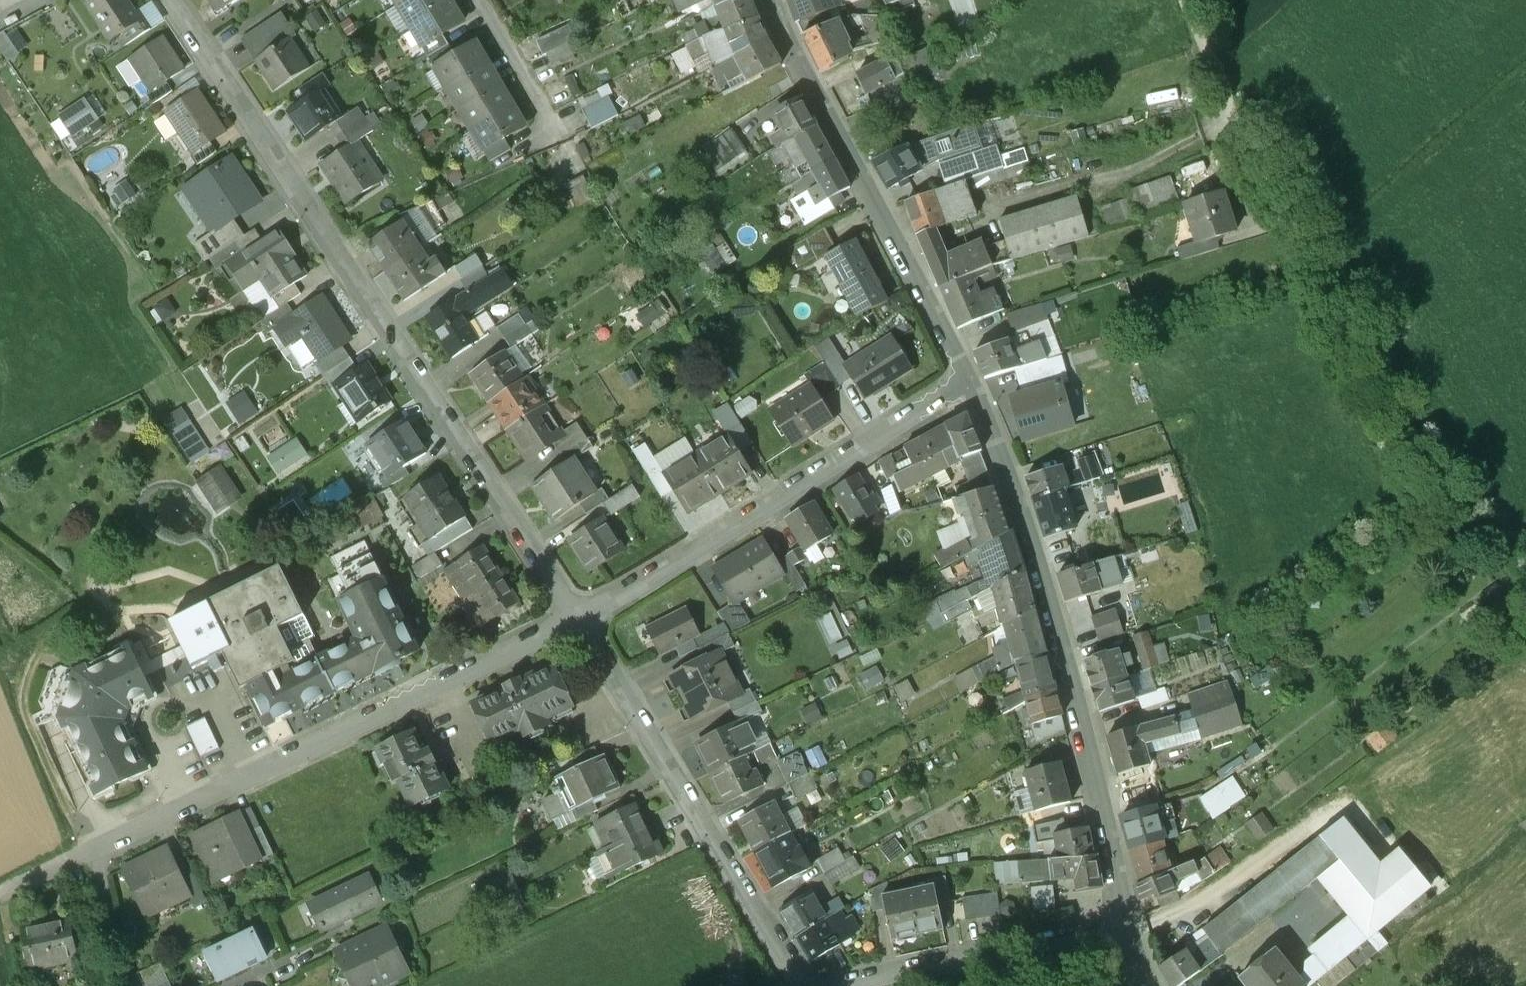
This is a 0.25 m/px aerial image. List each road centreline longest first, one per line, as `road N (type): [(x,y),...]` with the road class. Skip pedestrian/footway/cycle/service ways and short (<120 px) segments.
road 1 (residential): [(178,0),(579,620)]
road 2 (residential): [(579,620),(0,898)]
road 3 (residential): [(970,383),(1011,468),(1030,534),(1129,941)]
road 4 (residential): [(970,383),(579,620)]
road 5 (residential): [(770,0),(970,383)]
road 6 (residential): [(579,620),(810,985)]
road 7 (residential): [(1184,0),(1236,137),(1280,212)]
road 8 (residential): [(936,985),(1129,941)]
road 9 (residential): [(478,0),(536,98),(539,135)]

